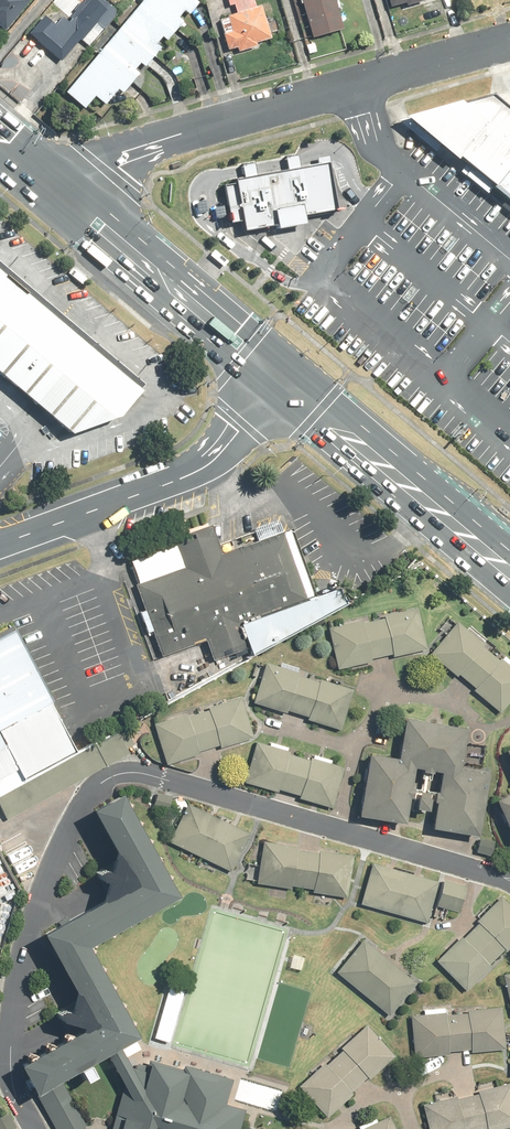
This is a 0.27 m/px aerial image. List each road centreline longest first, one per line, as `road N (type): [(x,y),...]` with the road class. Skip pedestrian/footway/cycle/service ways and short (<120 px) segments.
road 1 (residential): [(338,829),(126,772),(80,801),(42,876),(7,1026),(5,1074),(33,1128)]
road 2 (tertiary): [(509,40),(53,187)]
road 3 (unclassified): [(0,545),(205,467),(279,382)]
road 4 (primary): [(279,382),(509,573)]
road 5 (primary): [(53,187),(279,382)]
road 6 (residential): [(504,877),(338,829)]

